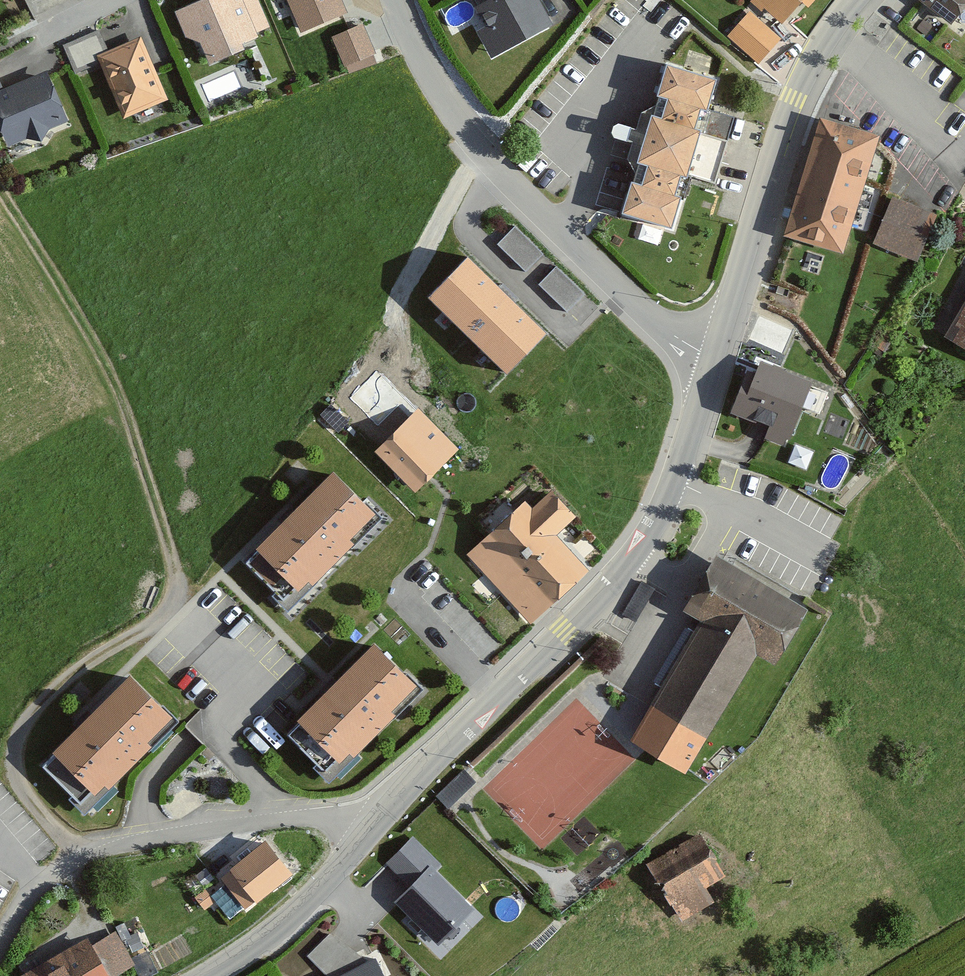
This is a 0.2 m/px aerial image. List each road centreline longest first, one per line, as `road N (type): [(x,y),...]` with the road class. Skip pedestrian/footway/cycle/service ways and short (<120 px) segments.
road 1 (track): [(75,856),(21,785),(15,752),(24,722),(102,652),(147,630),(175,601),(178,580),(120,396),(0,186)]
road 2 (unclassified): [(714,356),(674,482),(631,559),(370,833)]
road 3 (residential): [(394,0),(419,63),(477,156),(654,326),(714,356)]
road 4 (residential): [(370,833),(300,818),(123,838),(41,874),(0,942)]
road 5 (unclassified): [(831,31),(782,136),(714,356)]
road 6 (unclassified): [(370,833),(276,928),(204,975)]
road 7 (residential): [(831,31),(905,96),(963,177)]

